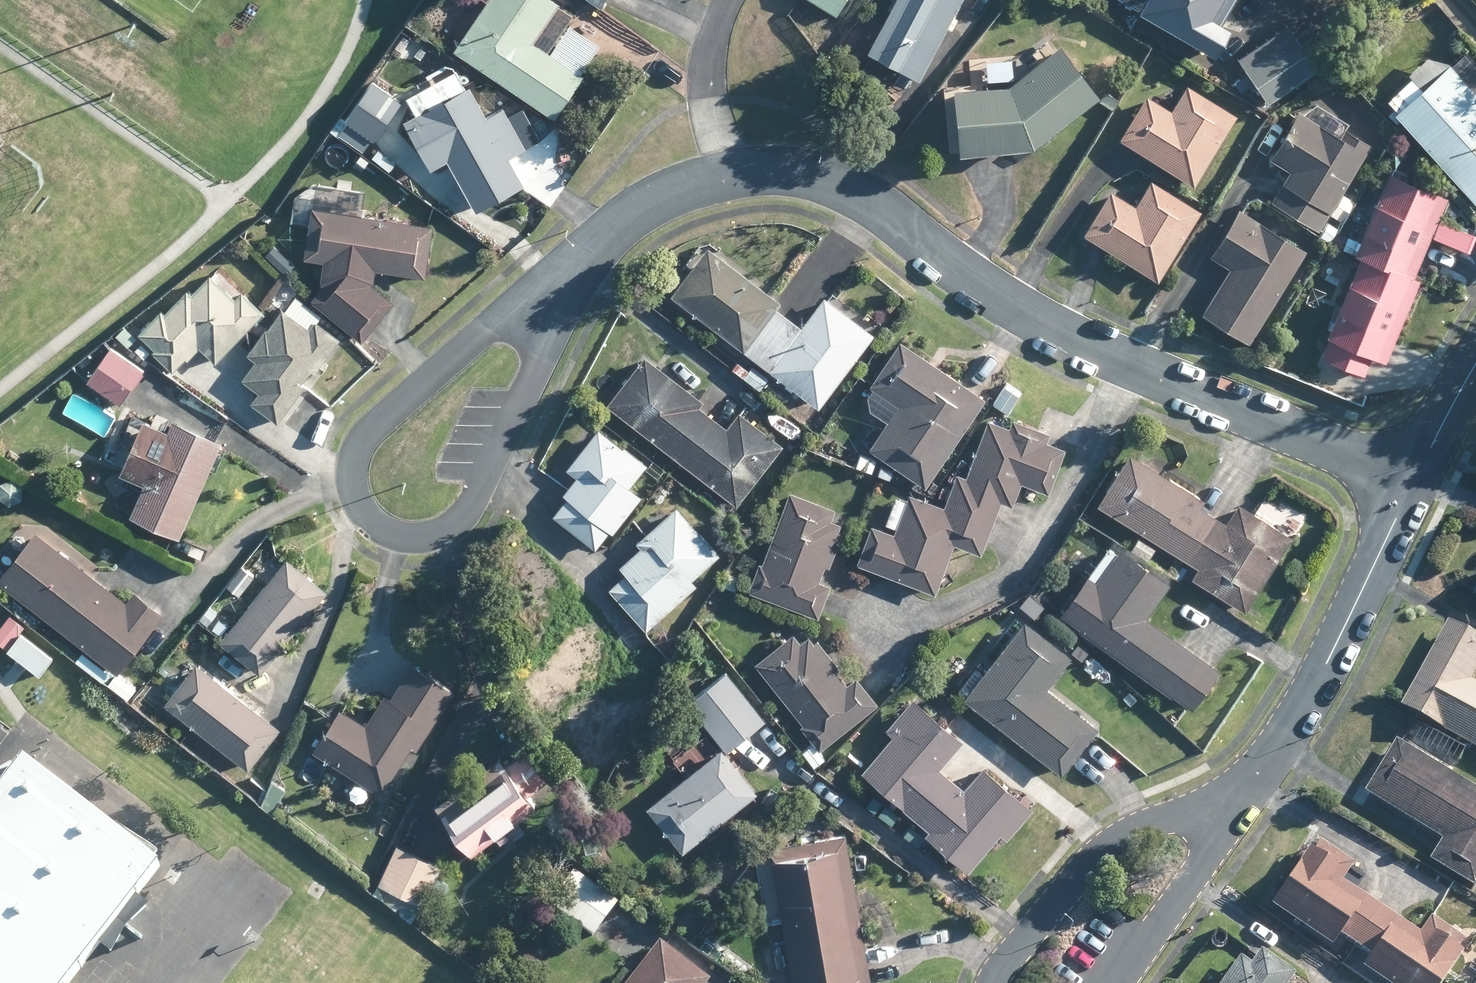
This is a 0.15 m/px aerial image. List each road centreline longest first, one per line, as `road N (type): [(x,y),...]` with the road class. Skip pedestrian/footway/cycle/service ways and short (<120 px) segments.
road 1 (residential): [(732,176),(805,178),(868,196),(1050,329),(1412,482)]
road 2 (residential): [(566,275),(386,412),(353,447),(350,476),(381,524),(448,529),(473,509)]
road 3 (residential): [(1245,795),(1325,666),(1412,482)]
road 4 (residential): [(1245,795),(1103,842),(996,982)]
road 5 (residential): [(473,509),(566,275)]
road 6 (residential): [(1113,982),(1245,795)]
road 7 (residential): [(566,275),(655,201),(732,176)]
road 8 (residential): [(732,176),(712,76),(726,0)]
road 9 (residential): [(1412,482),(1475,369)]

